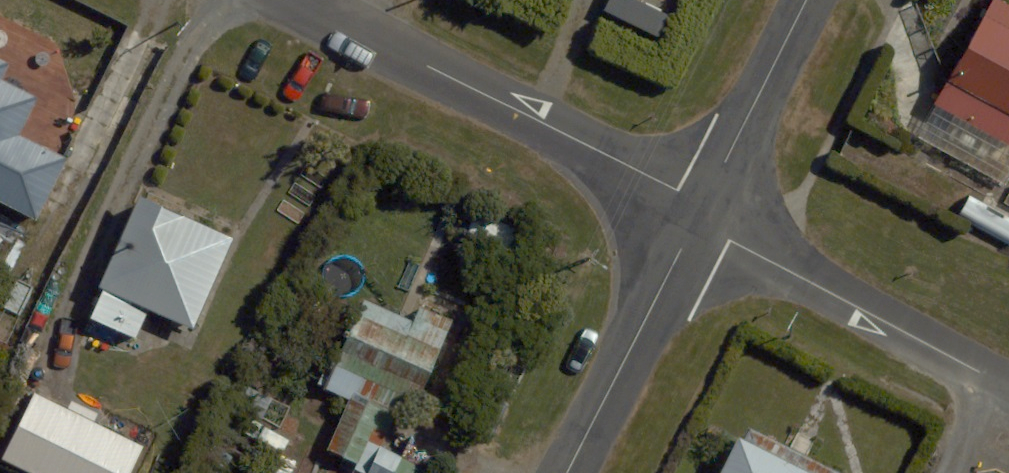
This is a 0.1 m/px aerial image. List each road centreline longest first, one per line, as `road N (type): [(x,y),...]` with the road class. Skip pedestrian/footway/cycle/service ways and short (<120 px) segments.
road 1 (residential): [(305,0),(678,192),(700,212)]
road 2 (residential): [(700,212),(729,241),(1008,387)]
road 3 (residential): [(567,472),(700,212)]
road 4 (residential): [(700,212),(806,0)]

